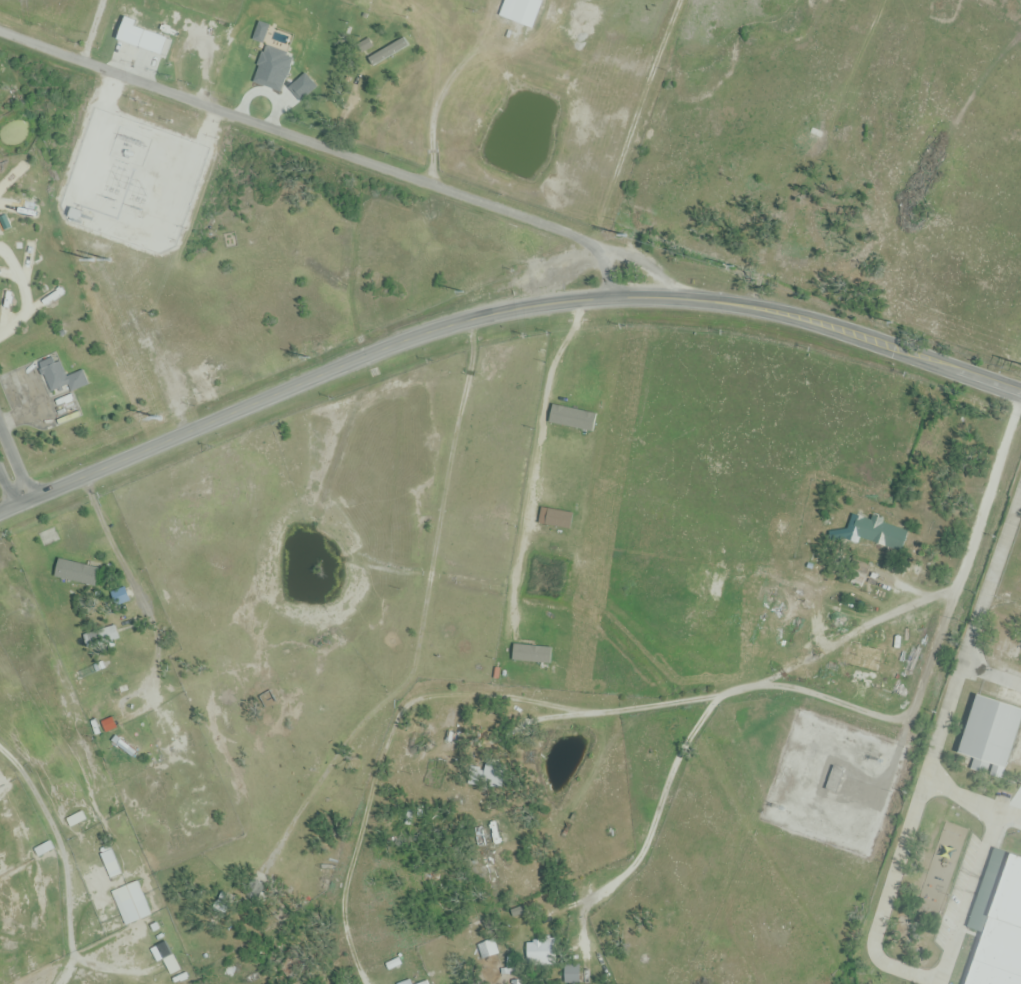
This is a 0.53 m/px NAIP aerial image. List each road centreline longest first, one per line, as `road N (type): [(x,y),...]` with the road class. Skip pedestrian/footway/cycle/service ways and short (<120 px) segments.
road 1 (secondary): [(695,296),(548,305),(437,328),(29,499)]
road 2 (residential): [(613,299),(594,254),(576,238),(0,32)]
road 3 (secondary): [(695,296),(816,324),(1020,394)]
road 4 (secondary): [(1020,382),(821,313),(695,296)]

